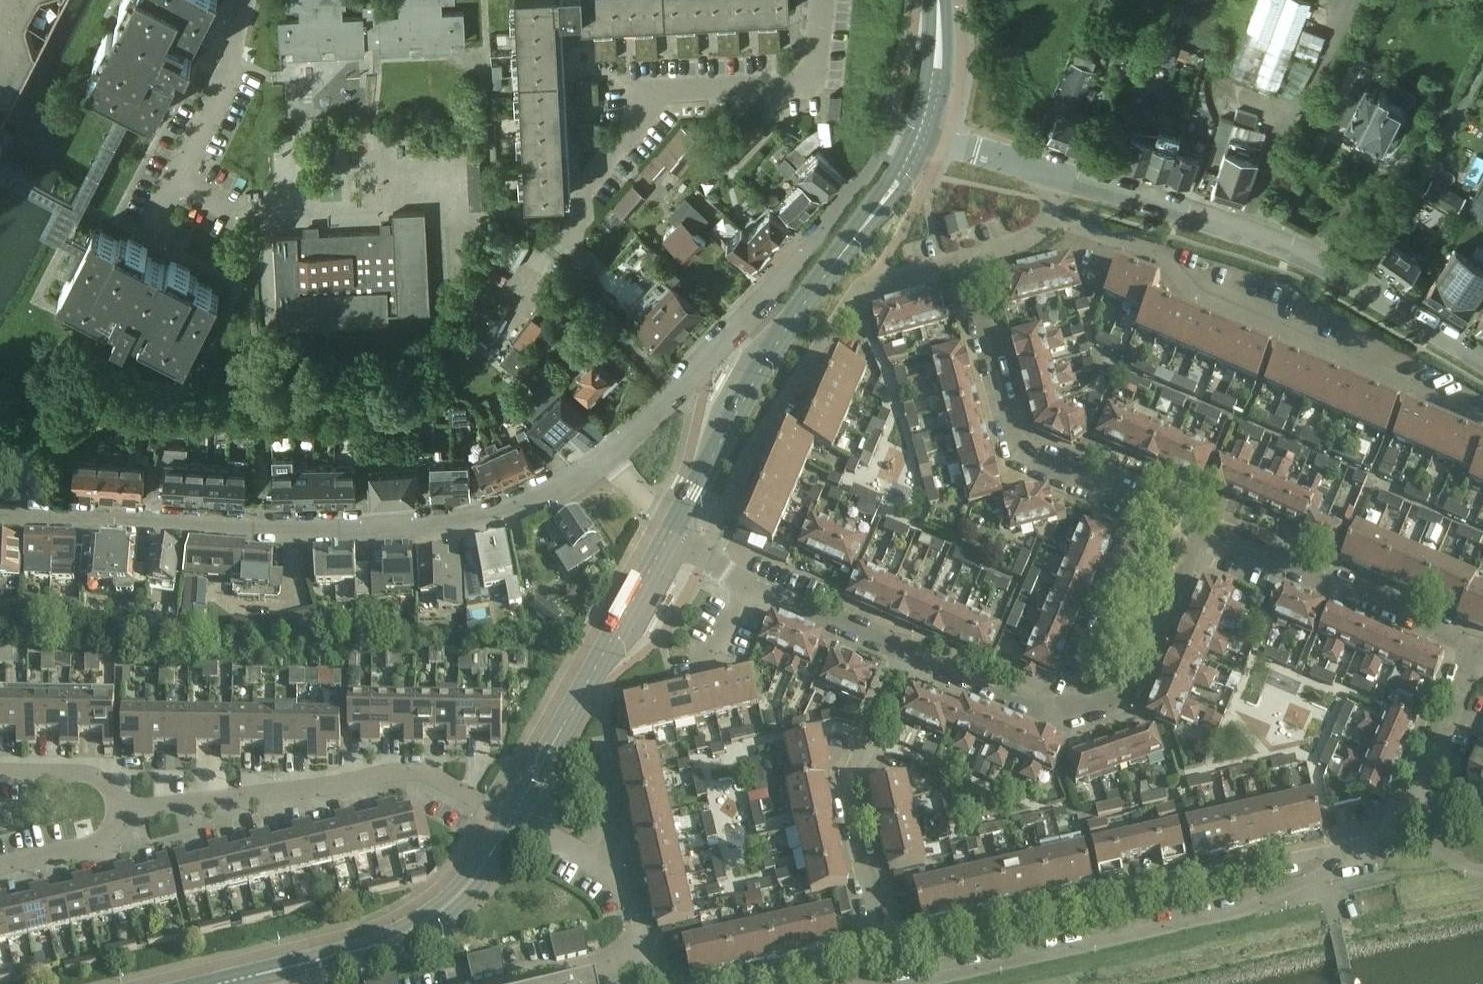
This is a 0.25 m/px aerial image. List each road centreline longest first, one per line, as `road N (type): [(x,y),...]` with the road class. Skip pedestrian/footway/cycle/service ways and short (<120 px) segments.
road 1 (residential): [(605,457),(492,516),(368,531),(0,512)]
road 2 (residential): [(1376,847),(1326,851),(887,951)]
road 3 (residential): [(1050,216),(1156,252),(1196,296),(1482,419)]
road 4 (residential): [(917,983),(1242,909),(1376,847)]
road 5 (residential): [(1482,359),(1321,259),(1058,176)]
road 6 (tertiary): [(673,527),(799,307),(883,208),(921,138)]
road 7 (residential): [(705,555),(743,457),(847,302),(870,283),(961,264)]
road 8 (residential): [(124,812),(288,798),(416,769),(512,818)]
road 9 (residential): [(587,184),(668,89),(811,82),(821,0)]
road 10 (residential): [(961,264),(1023,454),(1150,509)]
road 11 (tertiary): [(238,982),(367,950),(436,914),(478,872),(512,818)]
road 12 (tertiary): [(512,818),(673,527)]
road 13 (residential): [(901,648),(850,766),(887,951)]
road 14 (residential): [(816,240),(605,457)]
road 15 (residential): [(1200,531),(1474,649)]
road 16 (residential): [(1061,713),(1134,694),(1200,531)]
road 17 (residential): [(158,217),(228,71),(246,0)]
road 18 (residential): [(1150,509),(1061,713)]
road 19 (residential): [(901,648),(747,588),(705,555)]
road 20 (residential): [(1400,828),(1474,649)]
road 21 (residential): [(638,941),(613,879),(512,818)]
road 22 (residential): [(1061,713),(901,648)]
road 23 (residential): [(887,951),(745,983)]
road 24 (residential): [(0,869),(96,844),(124,812)]
road 25 (tertiary): [(921,138),(934,73),(934,0)]
road 26 (residential): [(0,771),(74,772),(124,812)]
road 27 (residential): [(638,941),(619,958),(514,983)]

